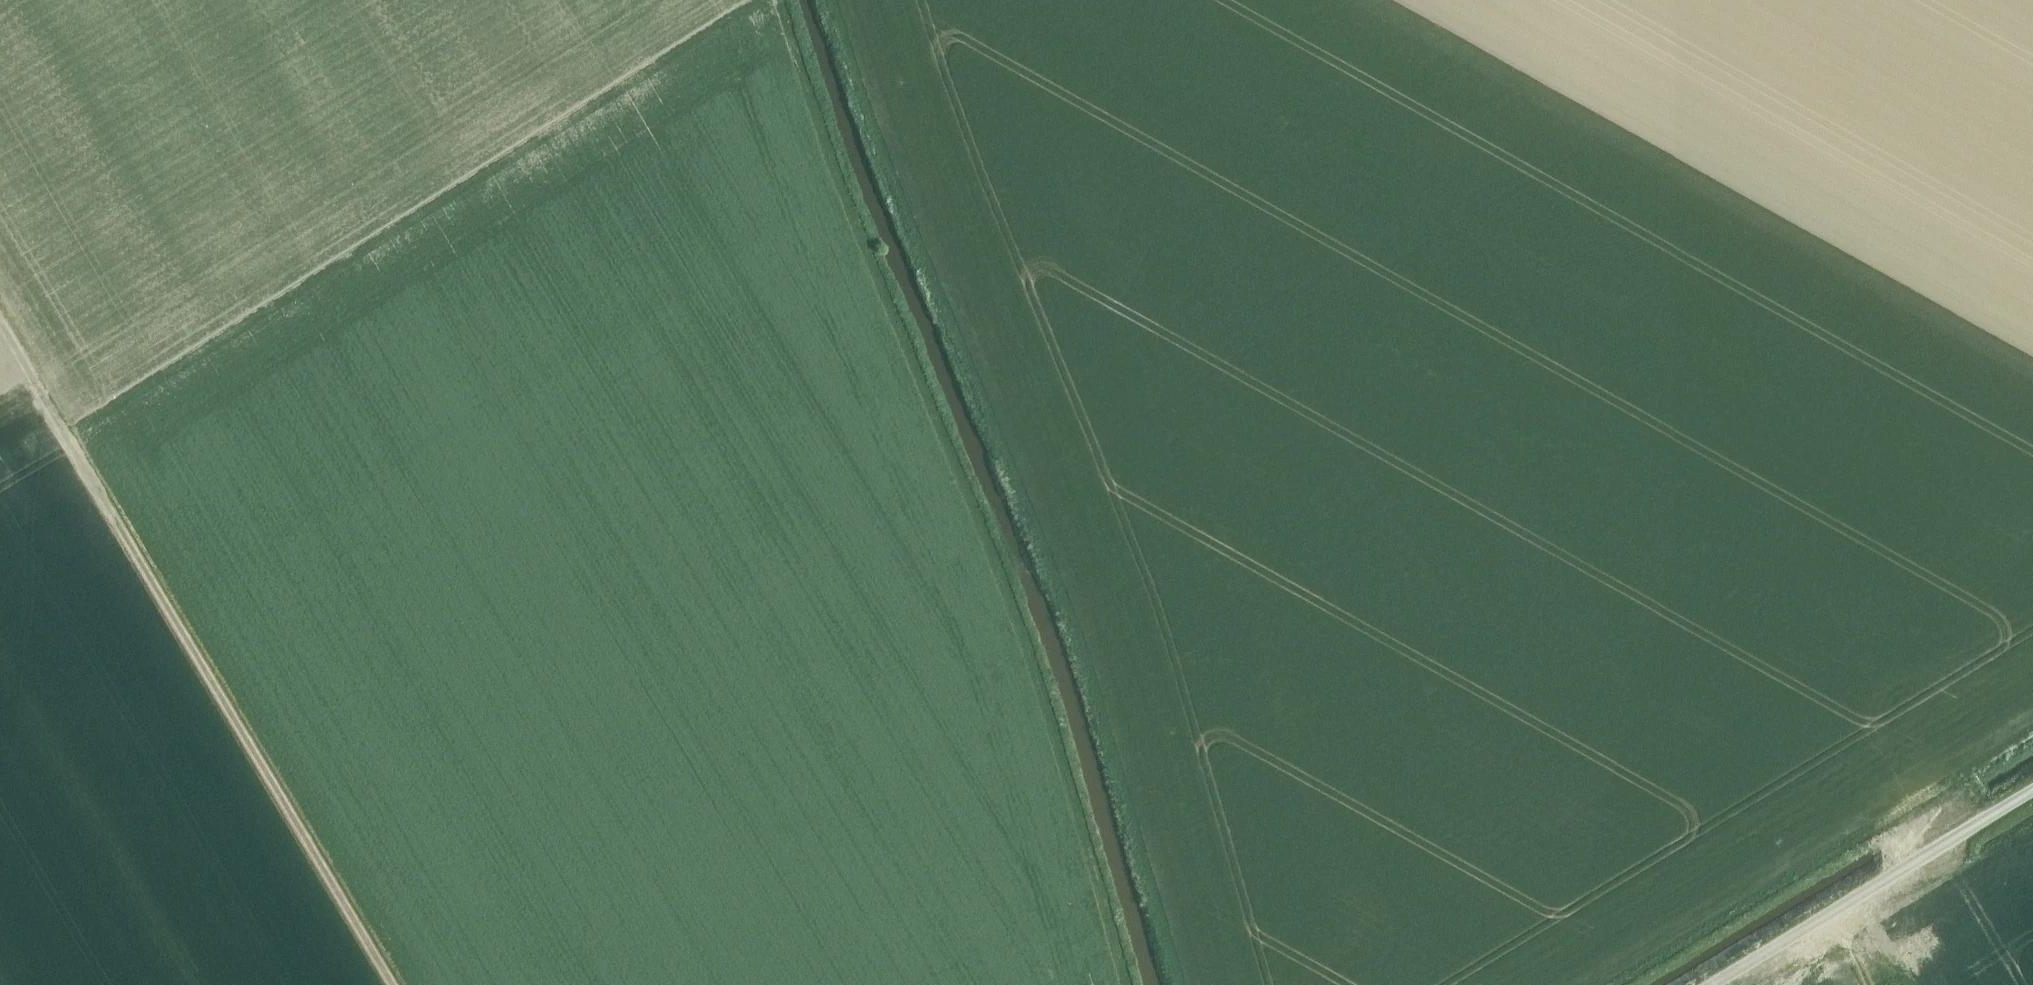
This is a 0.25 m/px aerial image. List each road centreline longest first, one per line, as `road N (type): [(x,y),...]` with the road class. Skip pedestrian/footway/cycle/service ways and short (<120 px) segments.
road 1 (unclassified): [(1712,984),(2032,790)]

